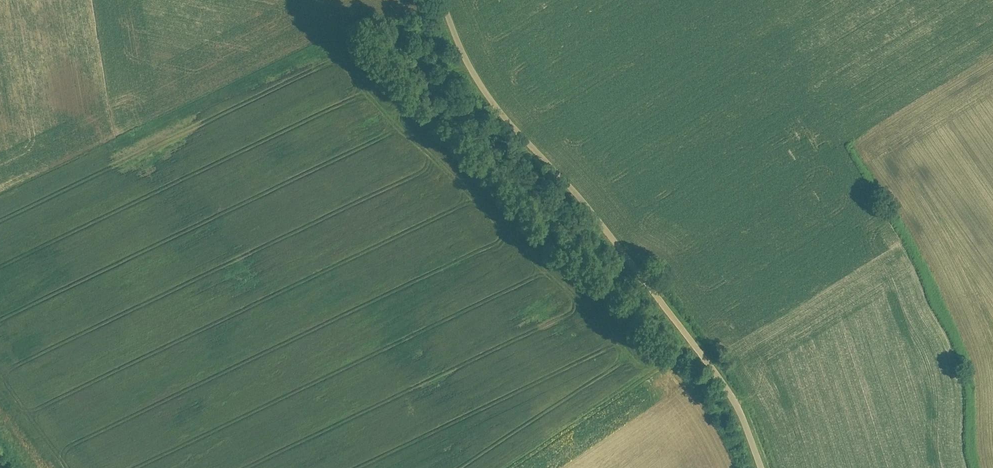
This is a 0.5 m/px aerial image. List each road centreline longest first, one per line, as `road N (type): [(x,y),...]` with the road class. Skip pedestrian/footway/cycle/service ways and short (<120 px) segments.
road 1 (residential): [(762,467),(721,384),(482,92),(437,0)]

